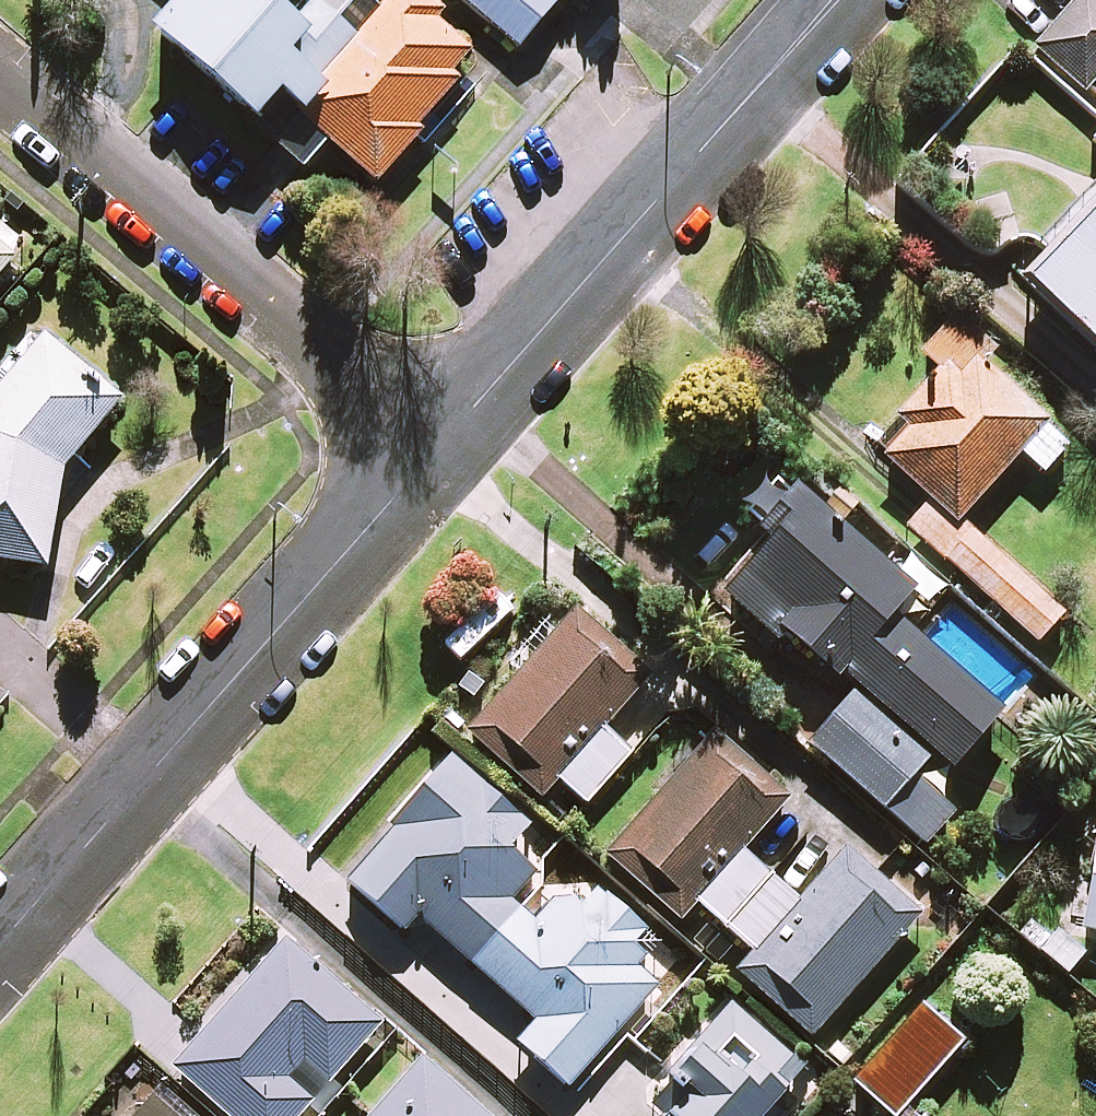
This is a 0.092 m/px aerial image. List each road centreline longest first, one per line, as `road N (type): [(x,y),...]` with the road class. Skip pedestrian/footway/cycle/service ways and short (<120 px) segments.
road 1 (residential): [(440,447),(0,942)]
road 2 (residential): [(836,0),(440,447)]
road 3 (residential): [(0,72),(440,447)]

